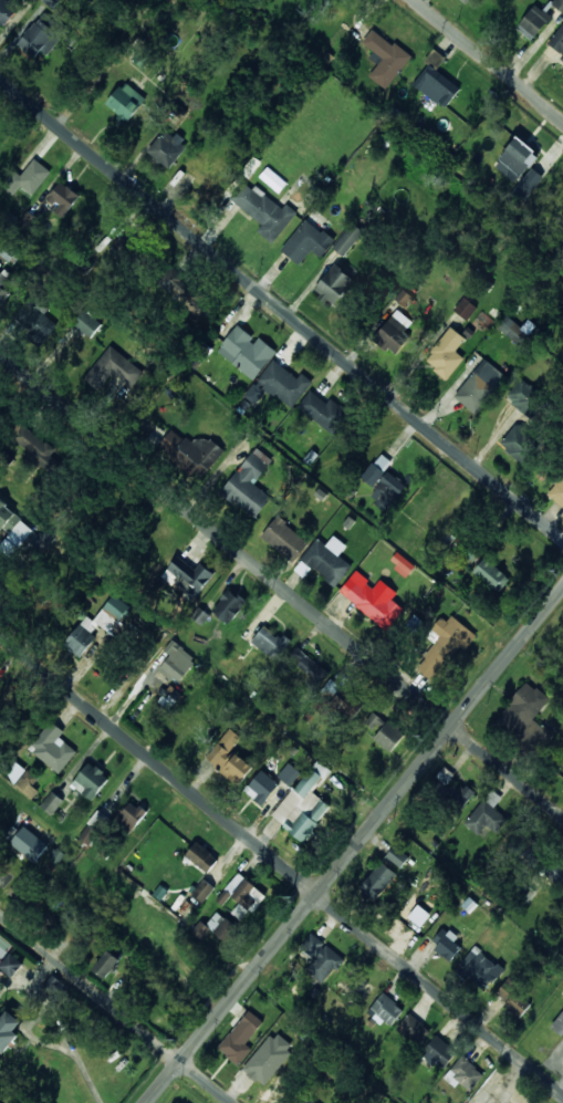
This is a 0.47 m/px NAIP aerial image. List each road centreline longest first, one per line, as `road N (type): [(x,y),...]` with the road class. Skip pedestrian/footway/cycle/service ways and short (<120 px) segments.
road 1 (residential): [(562,1093),(0,628)]
road 2 (tertiary): [(562,538),(0,77)]
road 3 (residential): [(562,820),(0,360)]
road 4 (residential): [(144,1102),(562,584)]
road 5 (residential): [(232,1102),(0,913)]
road 6 (residential): [(562,122),(413,0)]
road 7 (residential): [(0,534),(81,426)]

